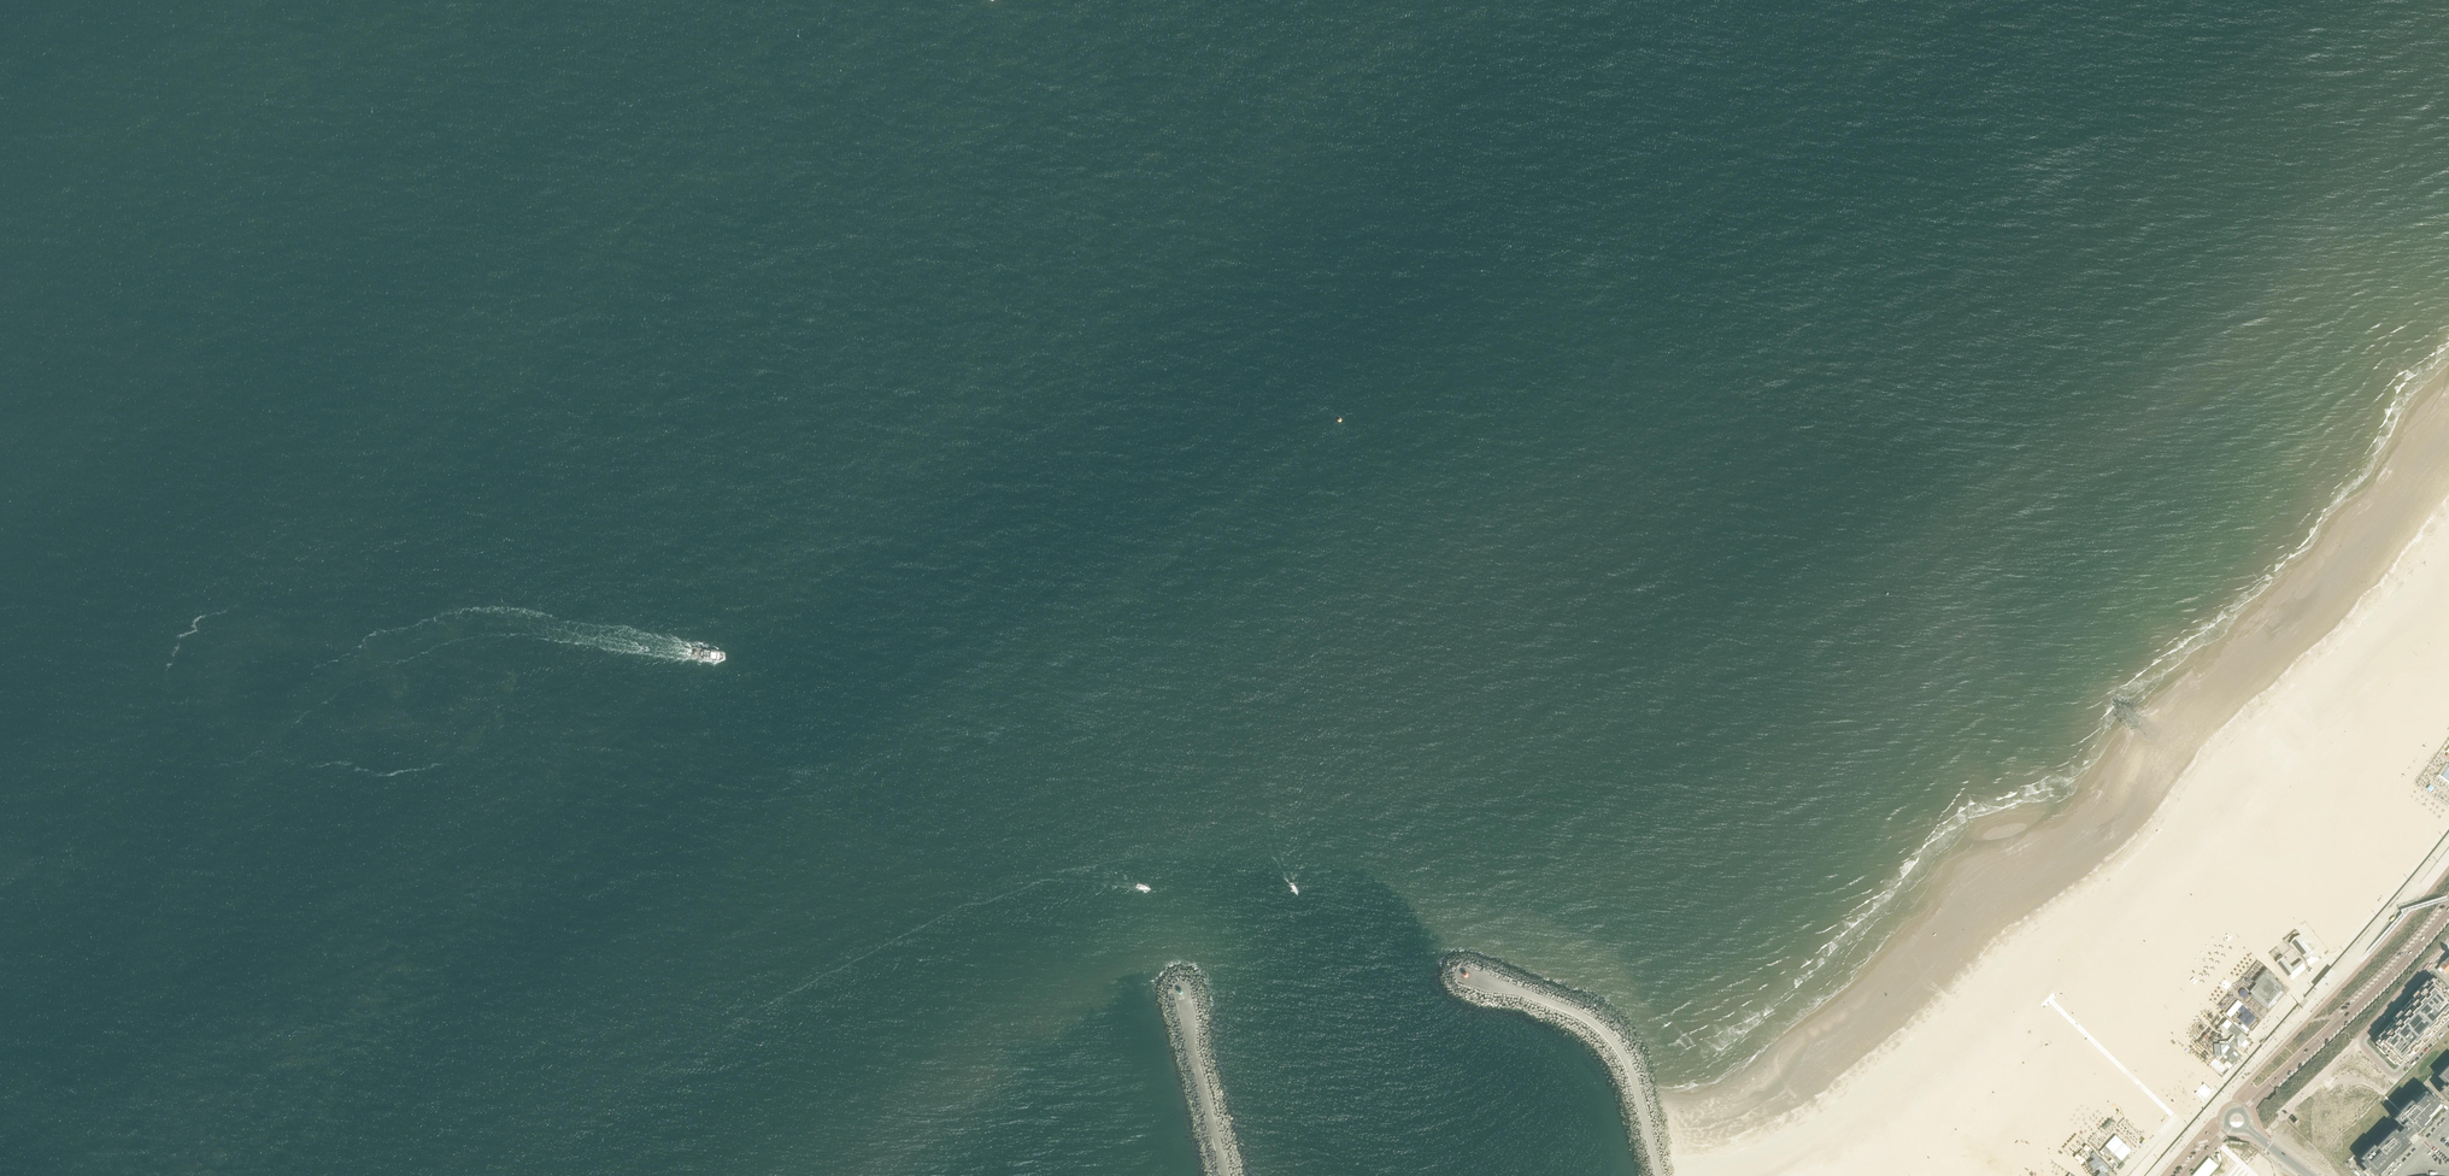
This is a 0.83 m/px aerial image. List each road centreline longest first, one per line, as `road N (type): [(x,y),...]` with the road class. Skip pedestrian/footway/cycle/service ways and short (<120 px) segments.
road 1 (residential): [(2448,909),(2241,1111)]

